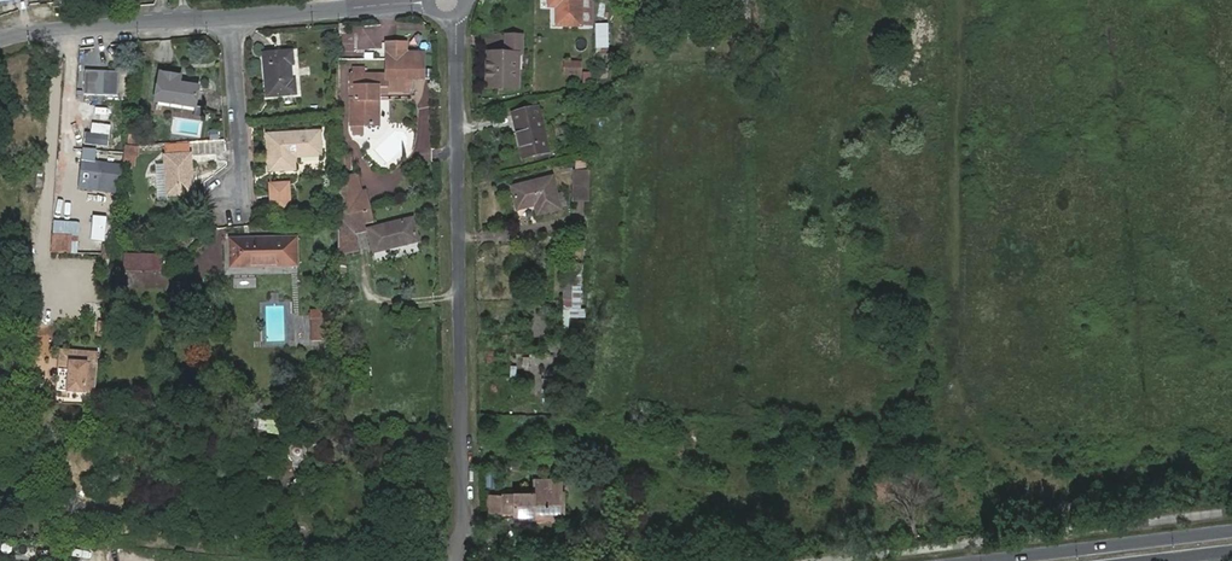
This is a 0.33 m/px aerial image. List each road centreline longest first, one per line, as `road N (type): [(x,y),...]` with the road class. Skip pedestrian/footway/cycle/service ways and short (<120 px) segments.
road 1 (residential): [(460,560),(457,0)]
road 2 (secondary): [(1231,531),(979,560)]
road 3 (residential): [(0,41),(228,16)]
road 4 (residential): [(228,16),(240,179),(228,203)]
road 5 (residential): [(228,16),(415,0)]

